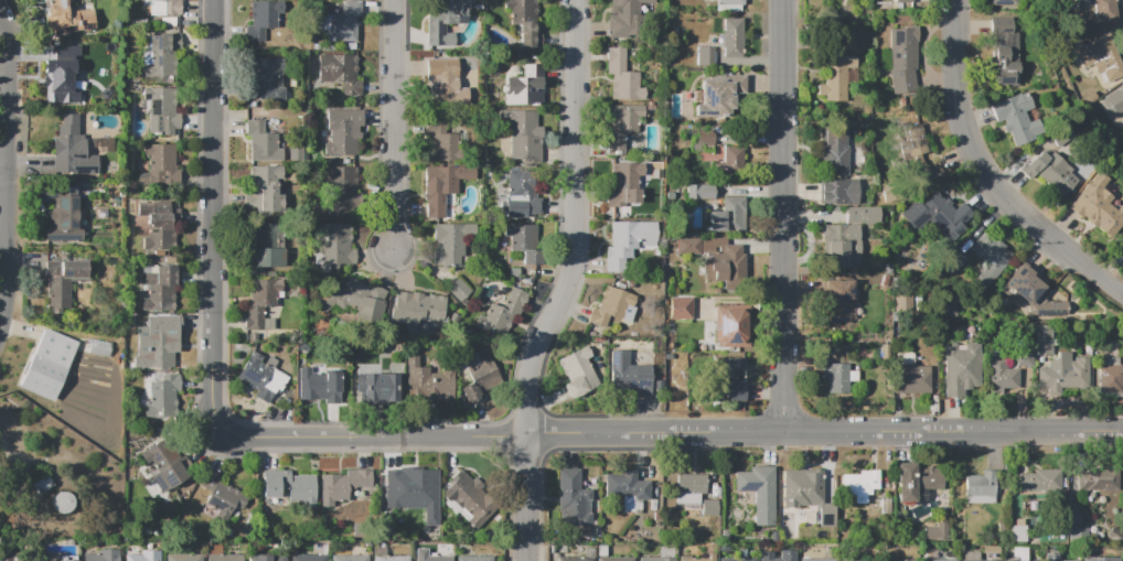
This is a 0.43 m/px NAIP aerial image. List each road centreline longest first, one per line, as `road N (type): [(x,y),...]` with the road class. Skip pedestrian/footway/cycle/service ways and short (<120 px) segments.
road 1 (residential): [(1122,433),(252,439),(221,427)]
road 2 (residential): [(575,0),(575,241),(567,287),(534,363),(528,560)]
road 3 (residential): [(786,0),(788,435)]
road 4 (residential): [(214,0),(211,399),(221,427)]
road 5 (residential): [(955,0),(955,94),(970,152),(1008,199),(1122,294)]
road 6 (residential): [(0,15),(9,163),(0,342)]
road 7 (residential): [(397,0),(397,249)]

